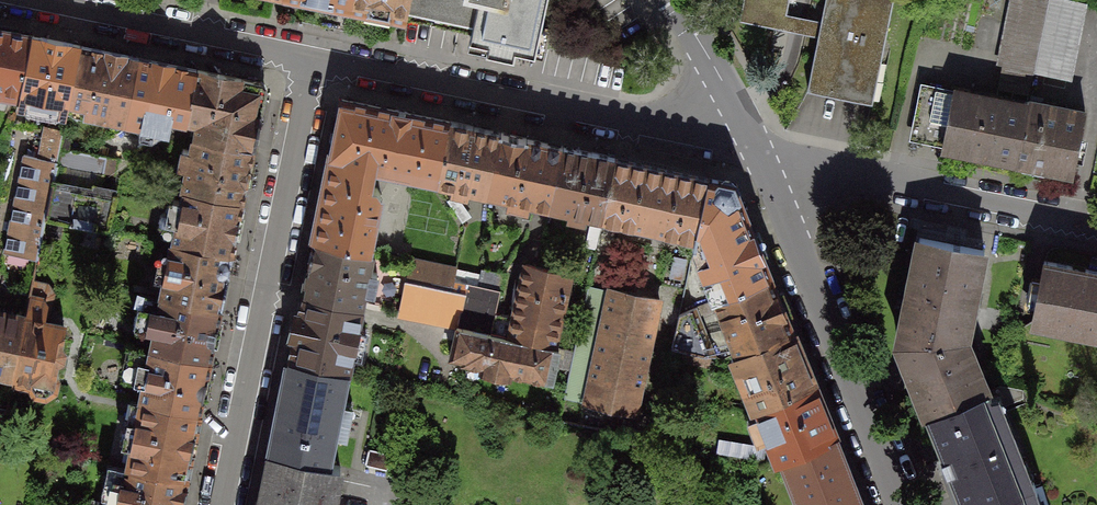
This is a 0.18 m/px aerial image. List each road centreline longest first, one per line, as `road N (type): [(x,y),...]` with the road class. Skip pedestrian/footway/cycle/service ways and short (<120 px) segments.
road 1 (residential): [(311,59),(763,149)]
road 2 (residential): [(311,59),(223,504)]
road 3 (residential): [(902,504),(763,149)]
road 4 (residential): [(1096,221),(763,149)]
road 5 (residential): [(38,0),(311,59)]
road 6 (residential): [(763,149),(671,0)]

